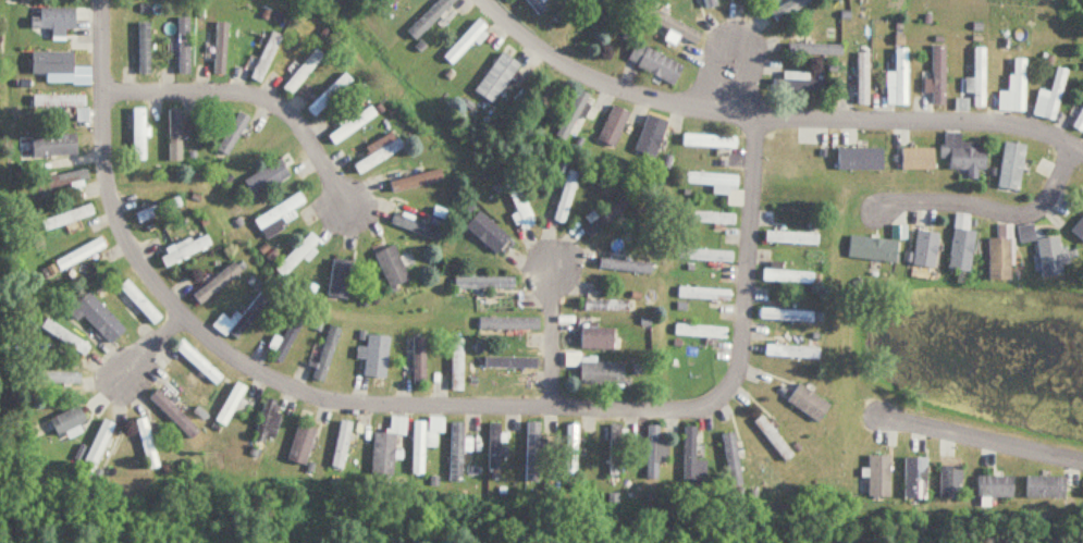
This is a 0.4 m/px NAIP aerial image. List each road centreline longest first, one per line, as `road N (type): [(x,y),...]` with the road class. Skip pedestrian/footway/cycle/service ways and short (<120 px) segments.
road 1 (residential): [(100,0),(103,156),(110,203),(131,249),(181,316),(301,394),(553,410),(686,410),(721,395),(738,361),(754,119)]
road 2 (residential): [(485,0),(569,70),(655,101),(754,119),(1023,124),(1082,158)]
road 3 (residential): [(355,223),(298,121),(259,95),(101,94)]
road 4 (residential): [(1073,149),(1035,209),(901,200),(870,212)]
road 5 (residential): [(1082,460),(875,419)]
road 6 (residential): [(553,410),(554,248)]

